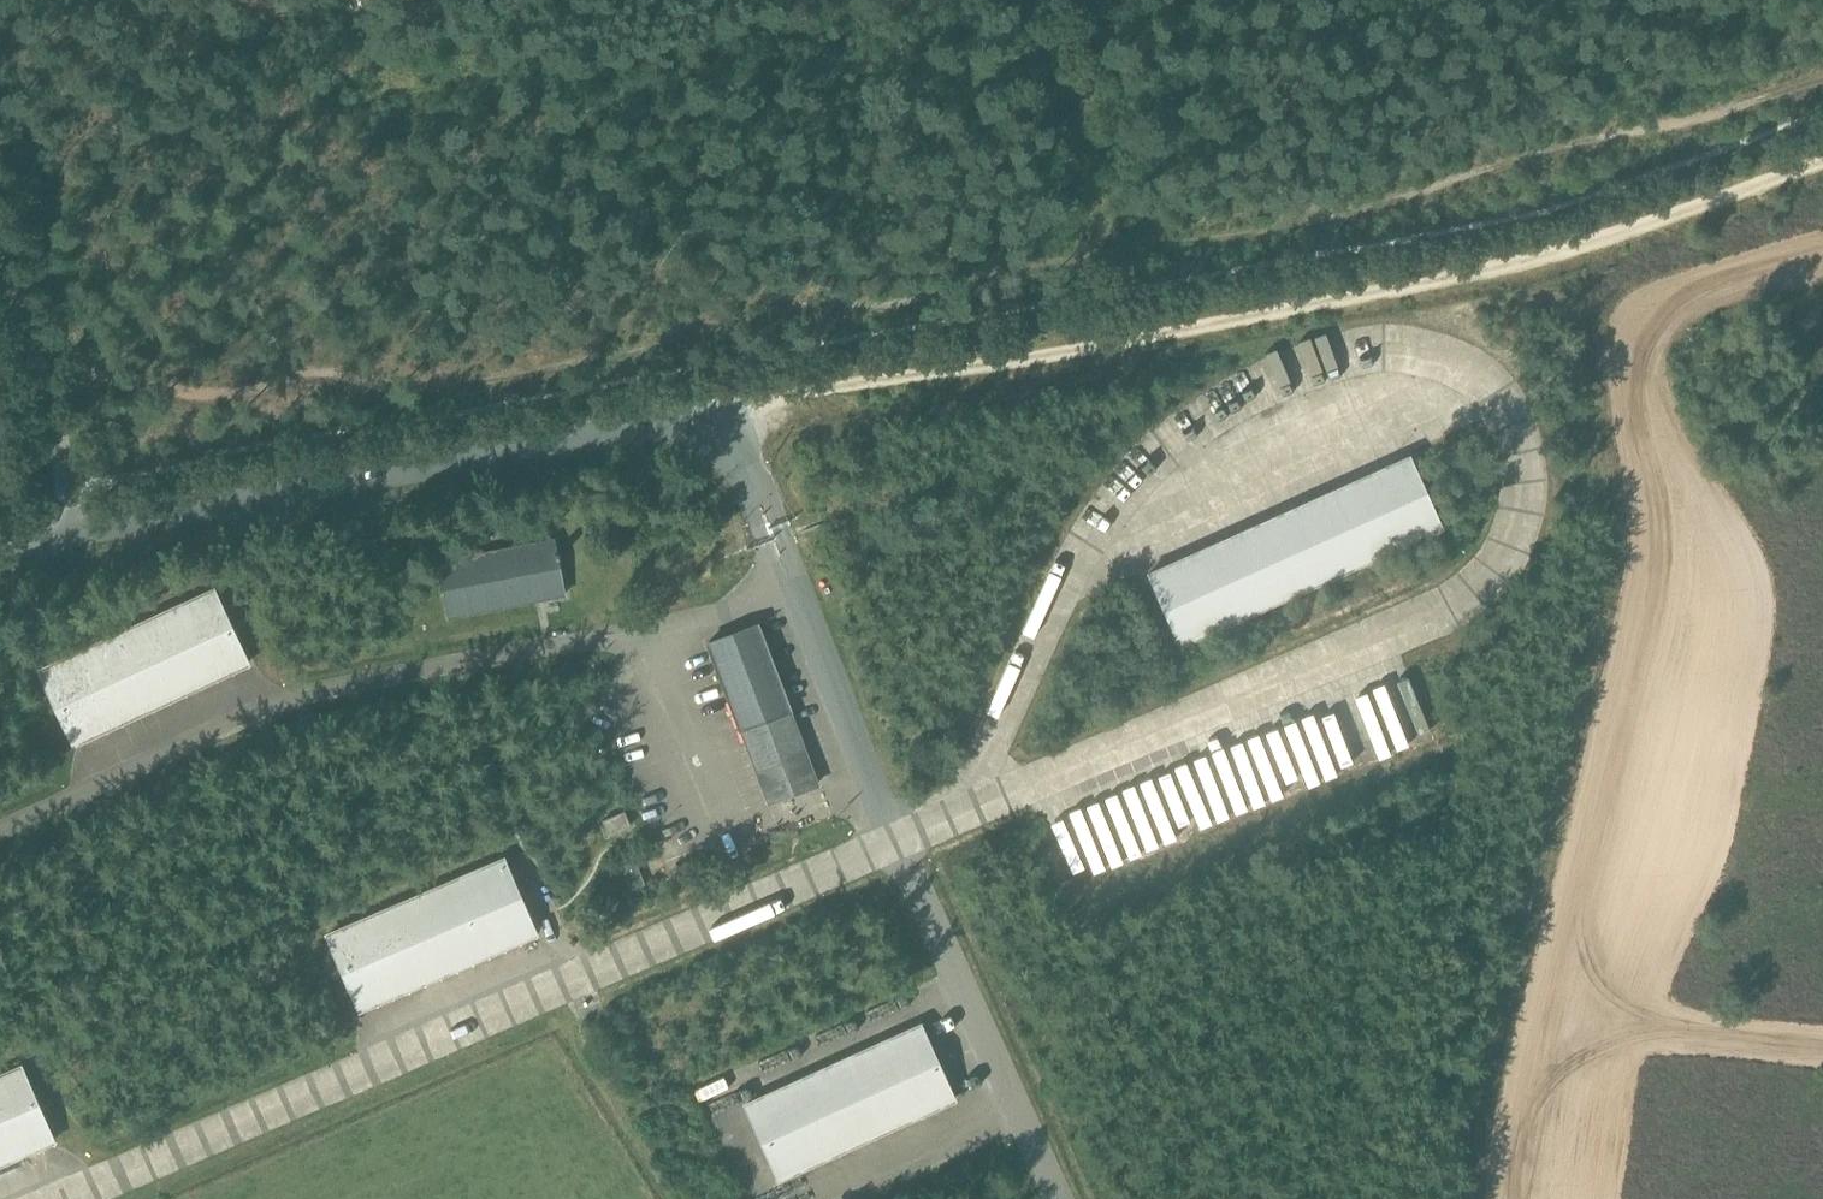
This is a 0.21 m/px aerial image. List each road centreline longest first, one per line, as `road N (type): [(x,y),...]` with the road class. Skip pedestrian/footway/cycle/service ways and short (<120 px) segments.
road 1 (track): [(726,410),(1420,284),(1593,243),(1822,162)]
road 2 (track): [(1501,1198),(1642,564),(1628,368),(1648,326),(1676,300),(1720,275),(1822,248)]
road 3 (unclassified): [(75,532),(726,410)]
road 4 (track): [(1541,1012),(1822,1046)]
road 5 (unclassified): [(75,532),(0,262)]

